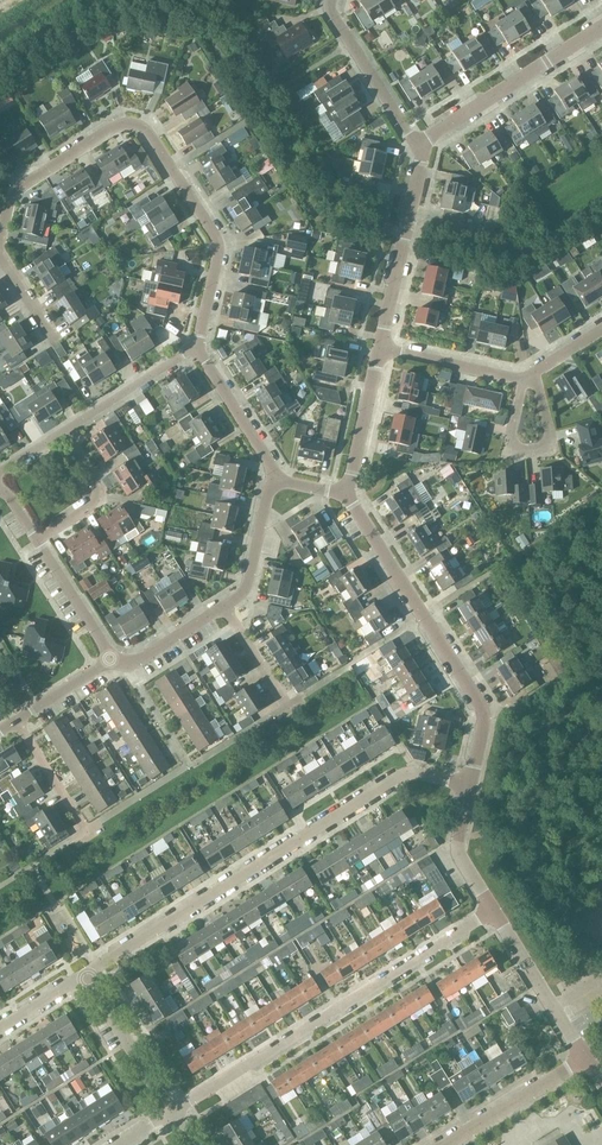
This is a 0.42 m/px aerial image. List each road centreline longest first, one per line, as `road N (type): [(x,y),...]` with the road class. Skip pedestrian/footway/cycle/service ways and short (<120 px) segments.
road 1 (residential): [(85,974),(399,776),(469,786)]
road 2 (residential): [(0,236),(16,189),(113,127),(138,125),(216,239),(200,334)]
road 3 (residential): [(171,1112),(493,910)]
road 4 (residential): [(469,786),(482,708),(346,495)]
road 5 (residential): [(424,149),(430,136),(601,26)]
road 6 (residential): [(379,349),(424,149)]
road 7 (residential): [(534,372),(547,448),(509,444),(523,378)]
road 8 (residential): [(424,149),(330,0)]
road 9 (residential): [(585,1058),(493,910)]
road 10 (residential): [(444,1144),(585,1058)]
road 11 (residential): [(171,1112),(85,974)]
road 12 (residential): [(65,432),(197,347)]
road 13 (residential): [(278,476),(197,347)]
road 14 (residential): [(37,540),(97,502),(99,486),(65,432)]
road 15 (residential): [(346,495),(379,349)]
road 16 (residential): [(523,378),(379,349)]
road 17 (residential): [(278,476),(247,585),(225,608)]
road 18 (residential): [(112,659),(37,540)]
road 19 (residential): [(493,910),(458,849),(469,786)]
road 20 (residential): [(85,830),(15,721)]

